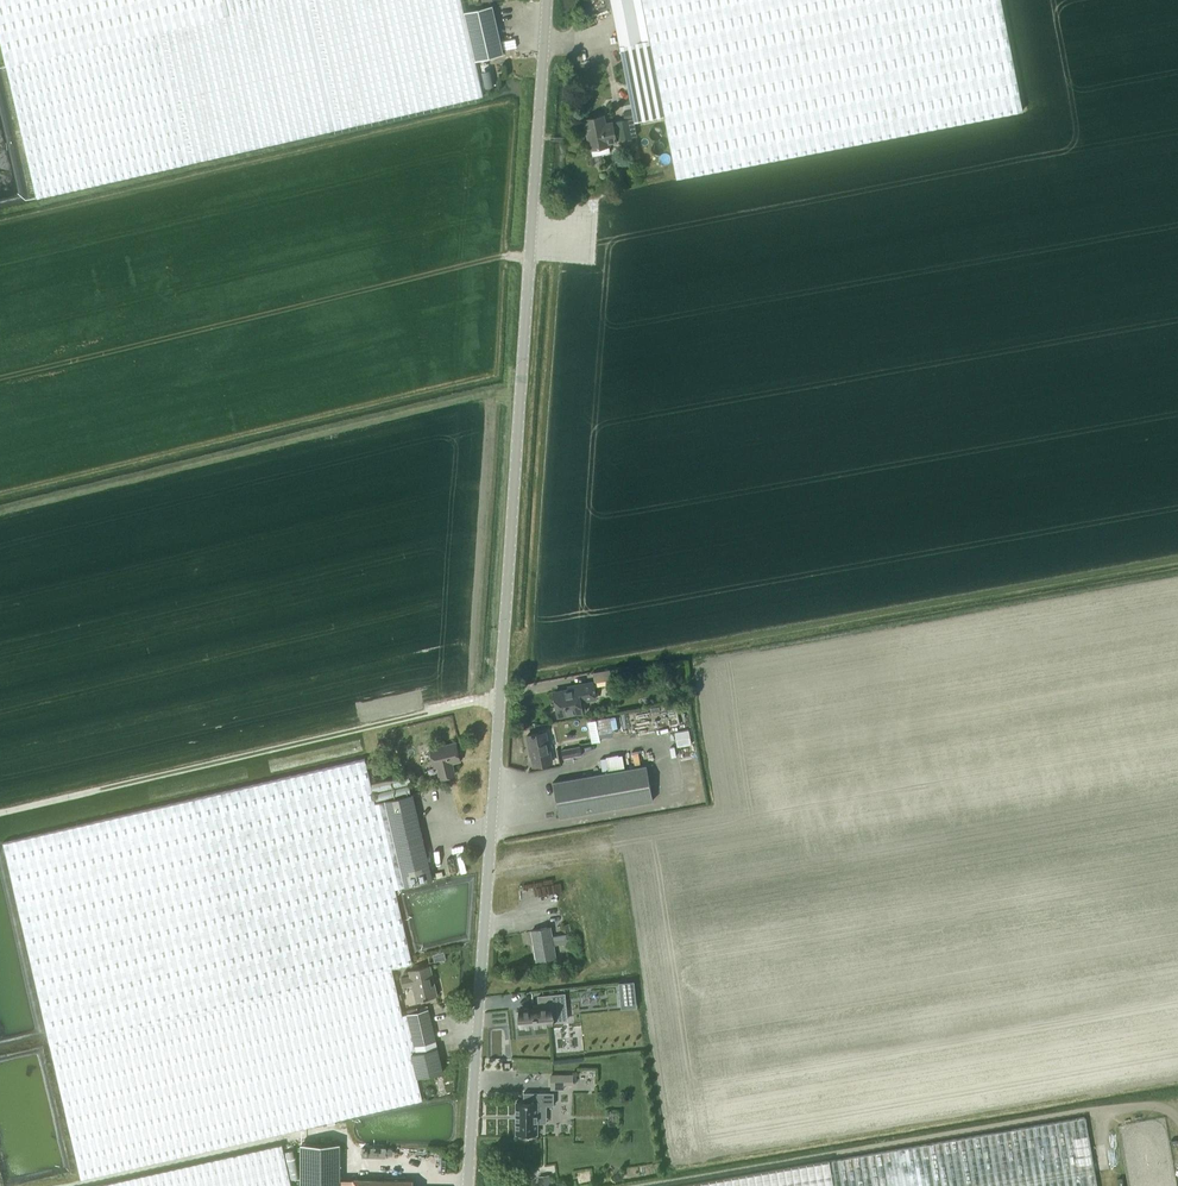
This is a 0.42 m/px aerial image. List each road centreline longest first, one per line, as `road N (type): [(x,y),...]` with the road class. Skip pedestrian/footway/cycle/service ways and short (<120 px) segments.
road 1 (unclassified): [(468,1185),(547,0)]
road 2 (track): [(652,1185),(1080,1112),(1154,1107),(1177,1120)]
road 3 (track): [(0,812),(499,695)]

